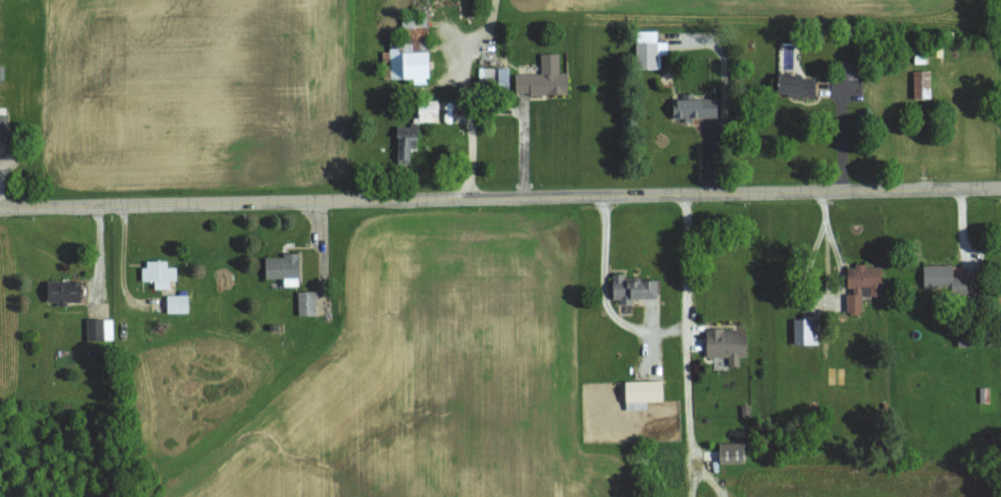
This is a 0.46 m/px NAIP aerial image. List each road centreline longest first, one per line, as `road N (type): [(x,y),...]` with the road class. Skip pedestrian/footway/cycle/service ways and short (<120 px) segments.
road 1 (tertiary): [(0,206),(1000,188)]

